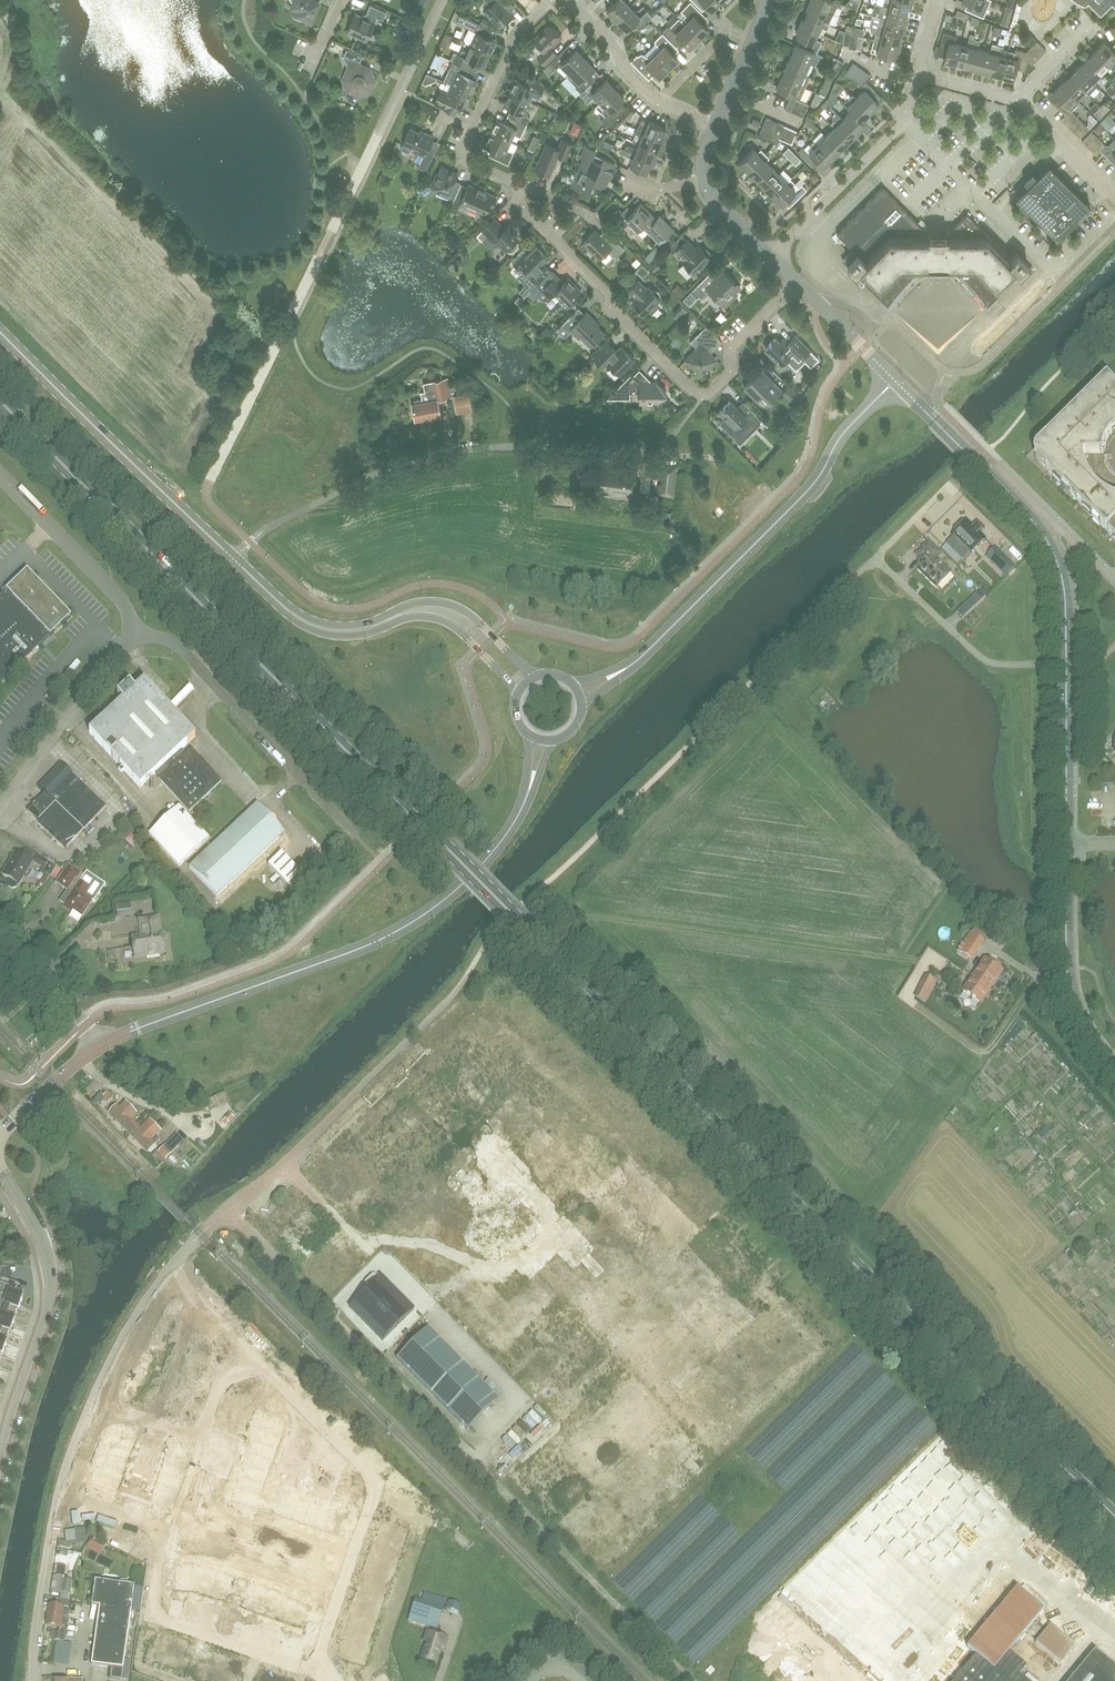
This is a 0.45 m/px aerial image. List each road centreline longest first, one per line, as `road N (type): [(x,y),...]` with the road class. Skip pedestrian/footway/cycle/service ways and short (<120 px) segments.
road 1 (primary): [(1009,1419),(0,401)]
road 2 (unclassified): [(692,1680),(227,1209)]
road 3 (tertiary): [(101,1046),(369,944),(431,908),(484,863),(515,821),(539,737)]
road 4 (unclassified): [(231,558),(270,527),(421,459),(558,445),(696,457)]
road 5 (track): [(525,901),(875,558)]
road 6 (tertiary): [(577,692),(643,655),(811,486),(846,430),(895,381)]
road 7 (residential): [(796,282),(732,346),(731,372),(703,395),(610,308),(606,288),(536,221),(517,197),(518,183)]
road 8 (track): [(525,901),(925,962)]
road 9 (residential): [(375,1482),(270,1377),(240,1365),(221,1375),(195,1435),(92,1401)]
road 10 (residential): [(320,1673),(154,1616),(165,1534),(61,1484)]
road 11 (tertiary): [(1066,665),(1064,589),(1049,539),(895,381)]
road 12 (unclassified): [(227,1209),(358,1091),(469,974)]
road 13 (tertiary): [(231,558),(0,331)]
road 14 (unclassified): [(356,835),(175,644),(144,634),(131,640)]
road 15 (tertiary): [(9,1424),(47,1309),(49,1267),(0,1165)]
road 16 (residential): [(331,230),(442,0)]
road 17 (residential): [(518,183),(474,165),(464,145),(513,37),(551,0)]
road 18 (tertiary): [(1114,1069),(1084,1028),(1070,992),(1067,844)]
road 19 (unclassified): [(1066,665),(984,658),(875,558)]
road 20 (residential): [(771,256),(896,130),(915,82)]
road 21 (unclassified): [(131,640),(125,603),(0,474)]
road 22 (unclassified): [(0,806),(131,640)]
road 23 (residential): [(320,1673),(320,1646),(375,1482)]
road 24 (tertiary): [(541,675),(453,604),(413,603),(373,626)]
road 25 (residential): [(33,1680),(61,1484)]
road 26 (tertiary): [(1067,844),(1066,665)]
road 27 (tertiary): [(373,626),(417,616),(447,622),(520,691)]
road 28 (tertiary): [(373,626),(341,631),(309,623),(231,558)]
road 29 (unclassified): [(101,1046),(0,922)]
road 30 (primary): [(1009,1419),(1114,1537)]
road 31 (unclassified): [(136,1316),(227,1209)]
road 32 (unclassified): [(895,381),(796,282)]
road 33 (residential): [(661,102),(566,0)]
road 34 (residential): [(1017,100),(1114,200)]
road 35 (primary): [(1114,1510),(1009,1419)]
road 36 (unclassified): [(715,127),(765,0)]
road 37 (tertiary): [(0,1131),(101,1046)]

